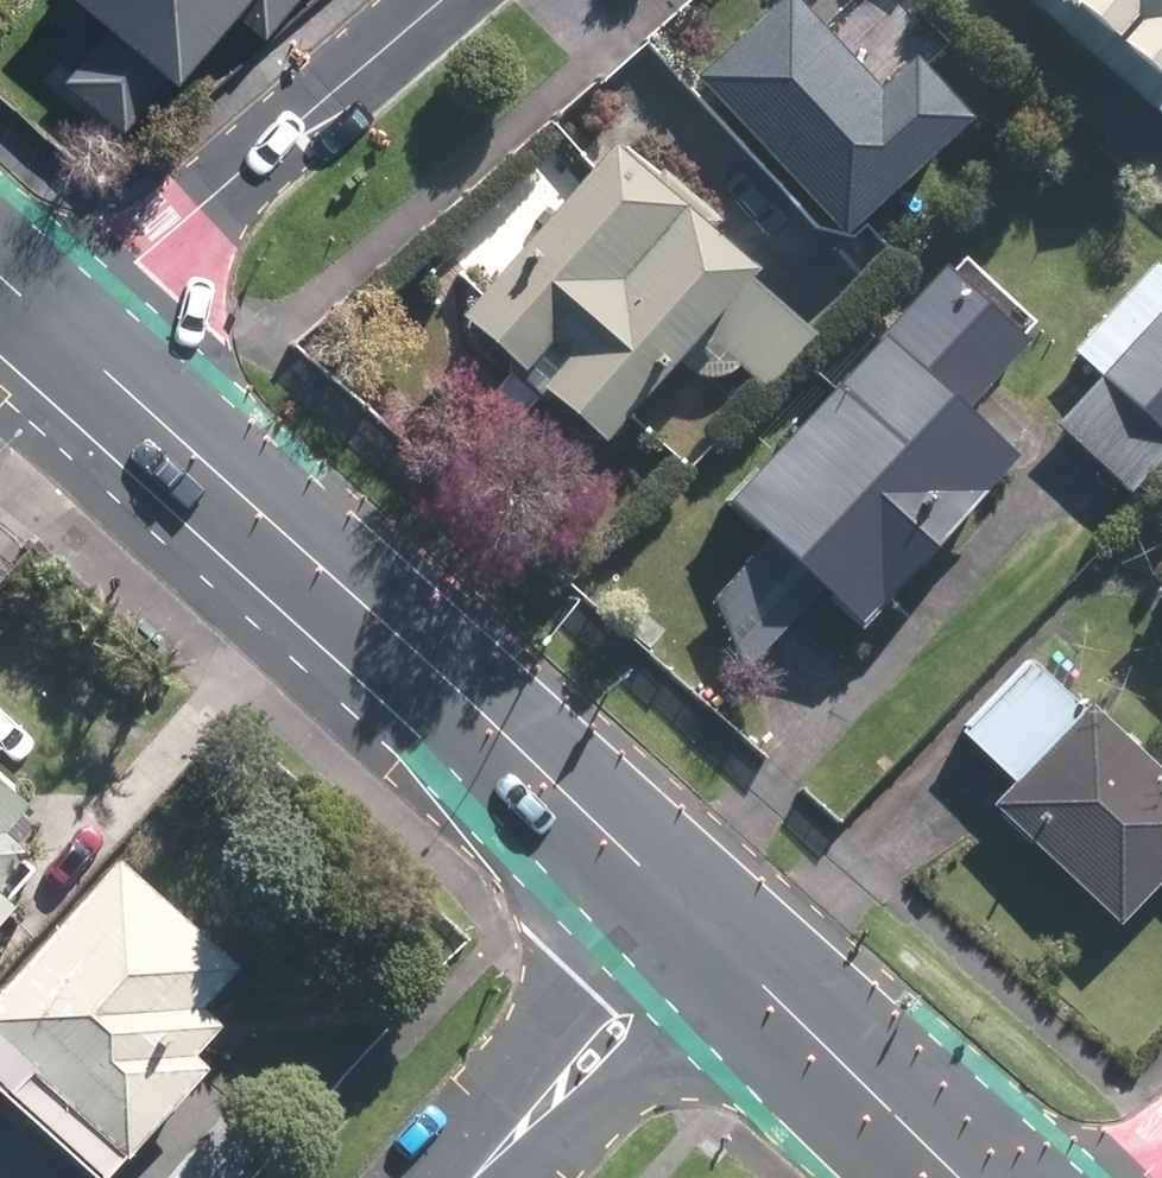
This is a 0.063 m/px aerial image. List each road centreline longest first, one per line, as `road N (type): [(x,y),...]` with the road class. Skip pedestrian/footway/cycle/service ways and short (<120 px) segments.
road 1 (primary): [(63,335),(713,934)]
road 2 (residential): [(445,0),(63,335)]
road 3 (primary): [(713,934),(963,1177)]
road 4 (residential): [(477,1177),(713,934)]

